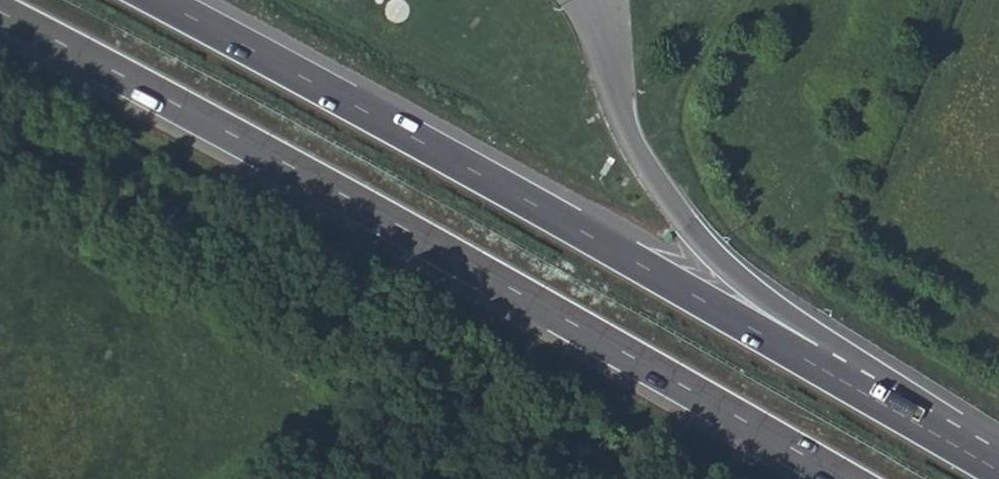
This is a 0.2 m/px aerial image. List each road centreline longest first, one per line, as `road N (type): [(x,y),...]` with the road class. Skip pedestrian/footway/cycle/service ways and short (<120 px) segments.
road 1 (trunk): [(0,12),(845,478)]
road 2 (trunk): [(998,472),(158,0)]

